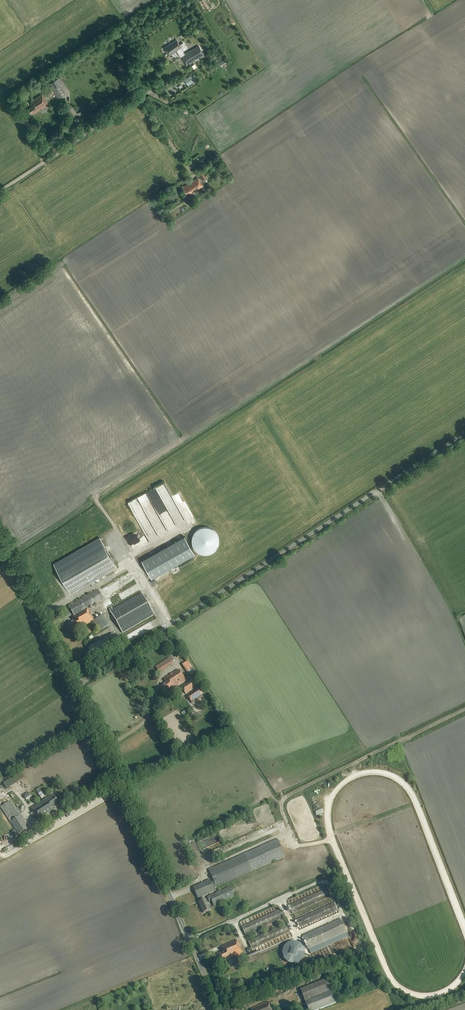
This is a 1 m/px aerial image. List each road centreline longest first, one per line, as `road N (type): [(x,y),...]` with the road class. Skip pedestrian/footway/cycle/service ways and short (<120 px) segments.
road 1 (unclassified): [(76,685),(464,433)]
road 2 (tertiary): [(220,1009),(76,685)]
road 3 (track): [(464,926),(401,782),(369,772),(345,782),(329,803),(328,830)]
road 4 (track): [(0,190),(139,99),(192,175)]
road 5 (track): [(331,841),(393,983),(433,995),(464,972)]
road 6 (tertiary): [(76,685),(0,533)]

